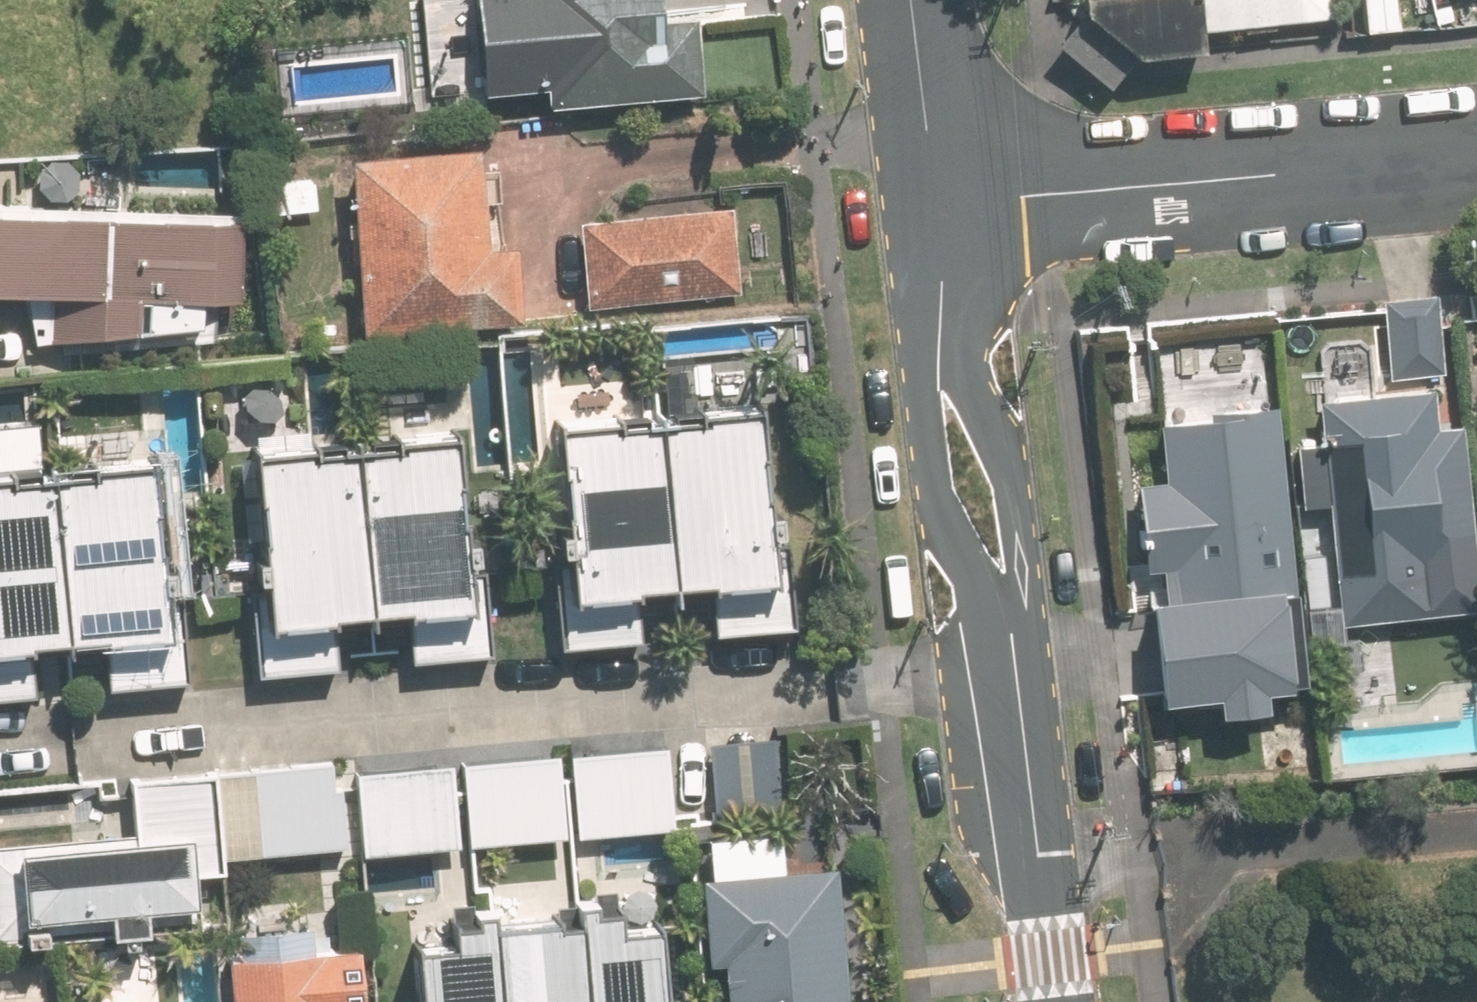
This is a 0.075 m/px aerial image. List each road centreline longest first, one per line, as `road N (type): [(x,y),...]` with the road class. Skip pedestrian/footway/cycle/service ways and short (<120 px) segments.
road 1 (tertiary): [(1476,161),(936,205)]
road 2 (tertiary): [(1009,682),(953,549),(929,465),(924,401),(941,308)]
road 3 (tertiary): [(941,308),(963,382),(1000,445),(1011,483),(1020,553),(1009,682)]
road 4 (tertiary): [(1009,682),(1041,1001)]
road 5 (tertiary): [(912,0),(936,205)]

